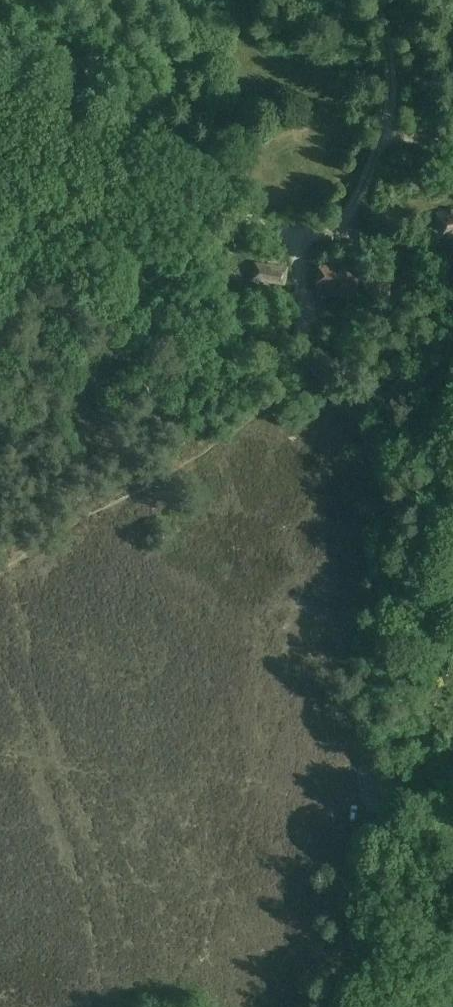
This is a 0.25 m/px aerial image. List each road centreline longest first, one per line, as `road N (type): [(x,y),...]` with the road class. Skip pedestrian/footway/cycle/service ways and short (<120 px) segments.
road 1 (track): [(393,254),(395,310),(359,396),(361,425),(400,547),(370,800),(378,813),(452,830)]
road 2 (track): [(0,118),(255,222),(293,234),(344,233),(389,119),(392,91),(375,0)]

